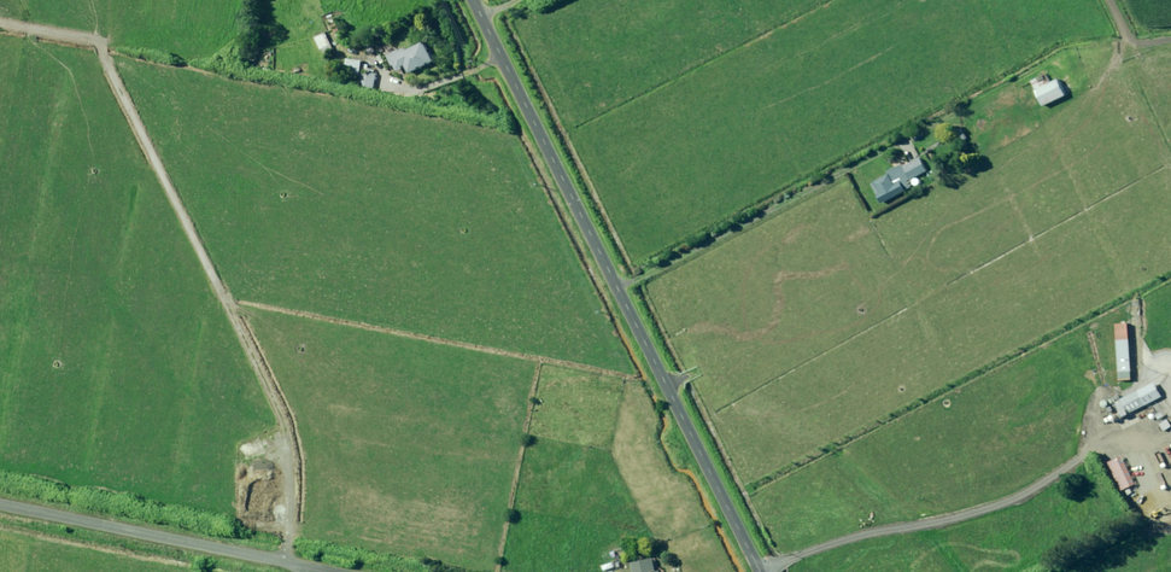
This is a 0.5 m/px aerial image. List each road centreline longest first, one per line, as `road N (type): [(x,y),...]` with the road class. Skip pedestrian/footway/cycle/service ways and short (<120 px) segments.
road 1 (tertiary): [(470,0),(761,571)]
road 2 (unclassified): [(0,506),(331,571)]

